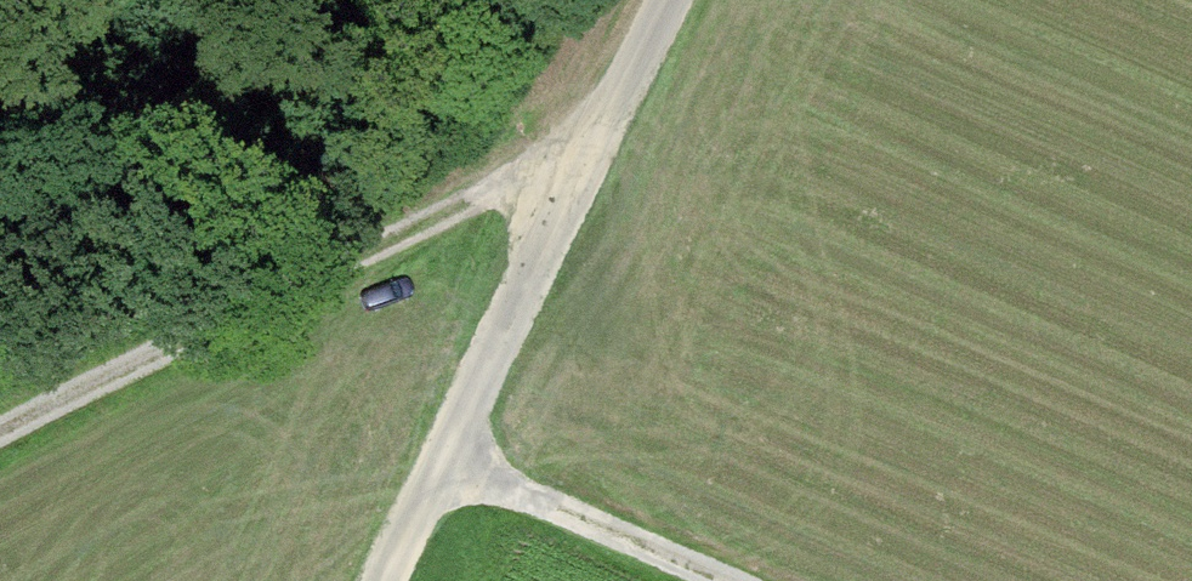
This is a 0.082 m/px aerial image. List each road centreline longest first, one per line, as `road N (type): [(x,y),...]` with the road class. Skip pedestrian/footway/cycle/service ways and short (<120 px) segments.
road 1 (unclassified): [(672,0),(582,157),(390,580)]
road 2 (track): [(0,430),(582,157)]
road 3 (track): [(765,580),(451,445)]

